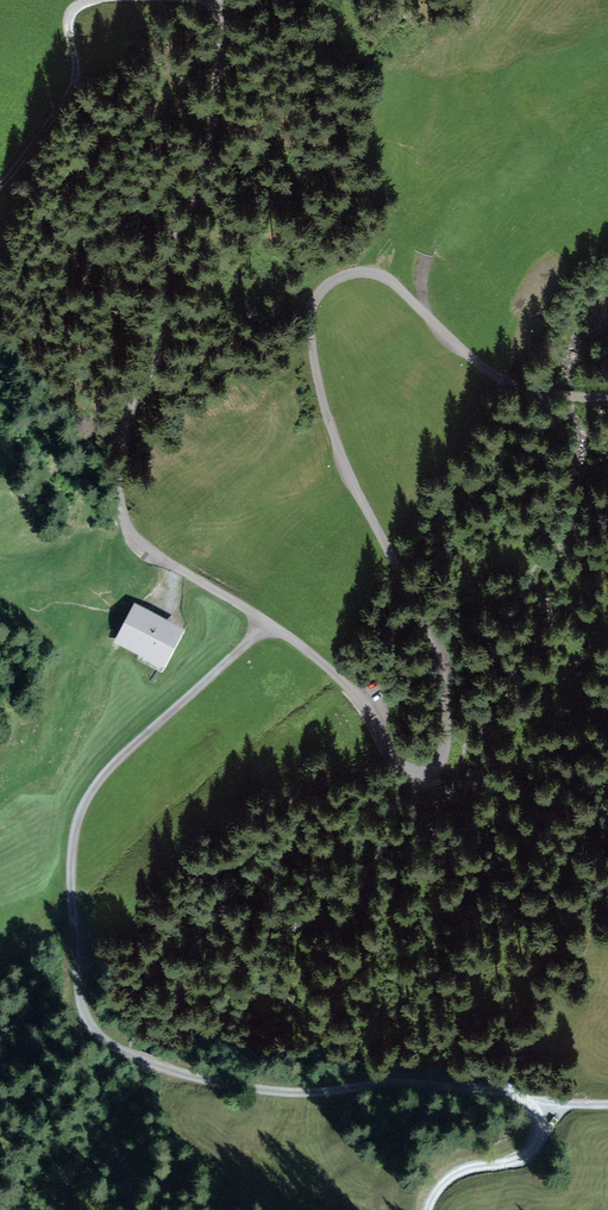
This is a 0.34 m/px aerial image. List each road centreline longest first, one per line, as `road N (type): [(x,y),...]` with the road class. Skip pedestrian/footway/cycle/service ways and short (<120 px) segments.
road 1 (residential): [(607,395),(553,394),(494,375),(388,278),(365,272),(324,287),(309,311),(346,473),(444,672),(444,734),(437,768),(425,773),(394,758),(372,714),(307,651),(134,540),(117,469),(222,33),(213,0)]
road 2 (track): [(428,1209),(449,1178),(534,1150),(545,1134),(541,1104),(408,1084),(274,1091),(186,1076),(129,1056)]
road 3 (track): [(129,1056),(86,1017),(78,991),(72,869),(78,819),(102,777),(267,623)]
road 4 (track): [(0,187),(73,83),(67,17),(93,0)]

